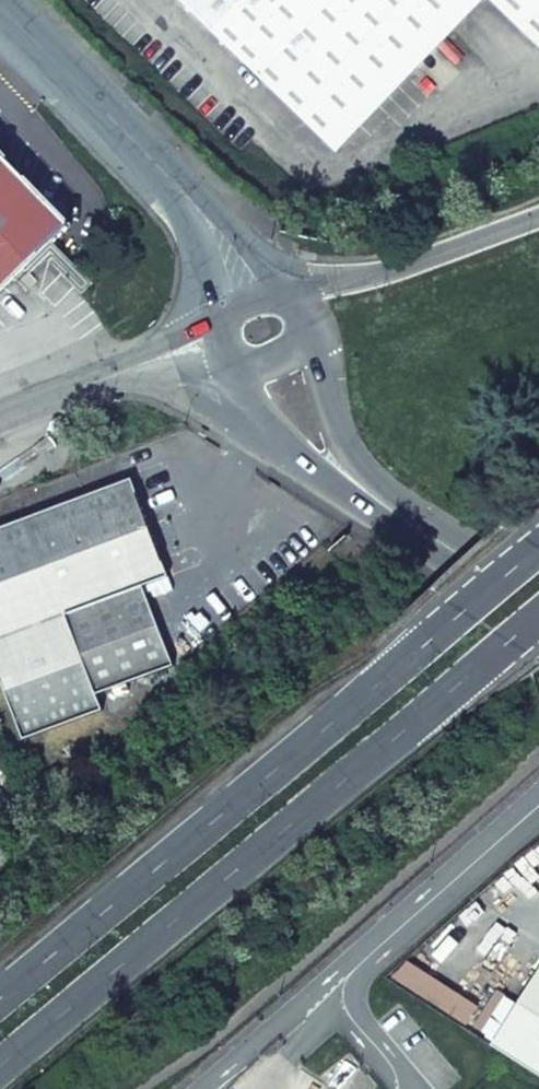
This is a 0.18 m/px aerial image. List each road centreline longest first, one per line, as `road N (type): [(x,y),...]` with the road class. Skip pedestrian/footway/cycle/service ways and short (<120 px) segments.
road 1 (secondary): [(538,557),(0,1009)]
road 2 (secondary): [(0,1069),(538,618)]
road 3 (unclassified): [(243,278),(220,238),(0,13)]
road 4 (residential): [(538,220),(303,305)]
road 5 (unclassified): [(0,420),(215,334)]
road 6 (residential): [(538,610),(360,478)]
road 7 (residential): [(241,363),(287,432),(360,478)]
road 8 (residential): [(360,478),(306,322)]

